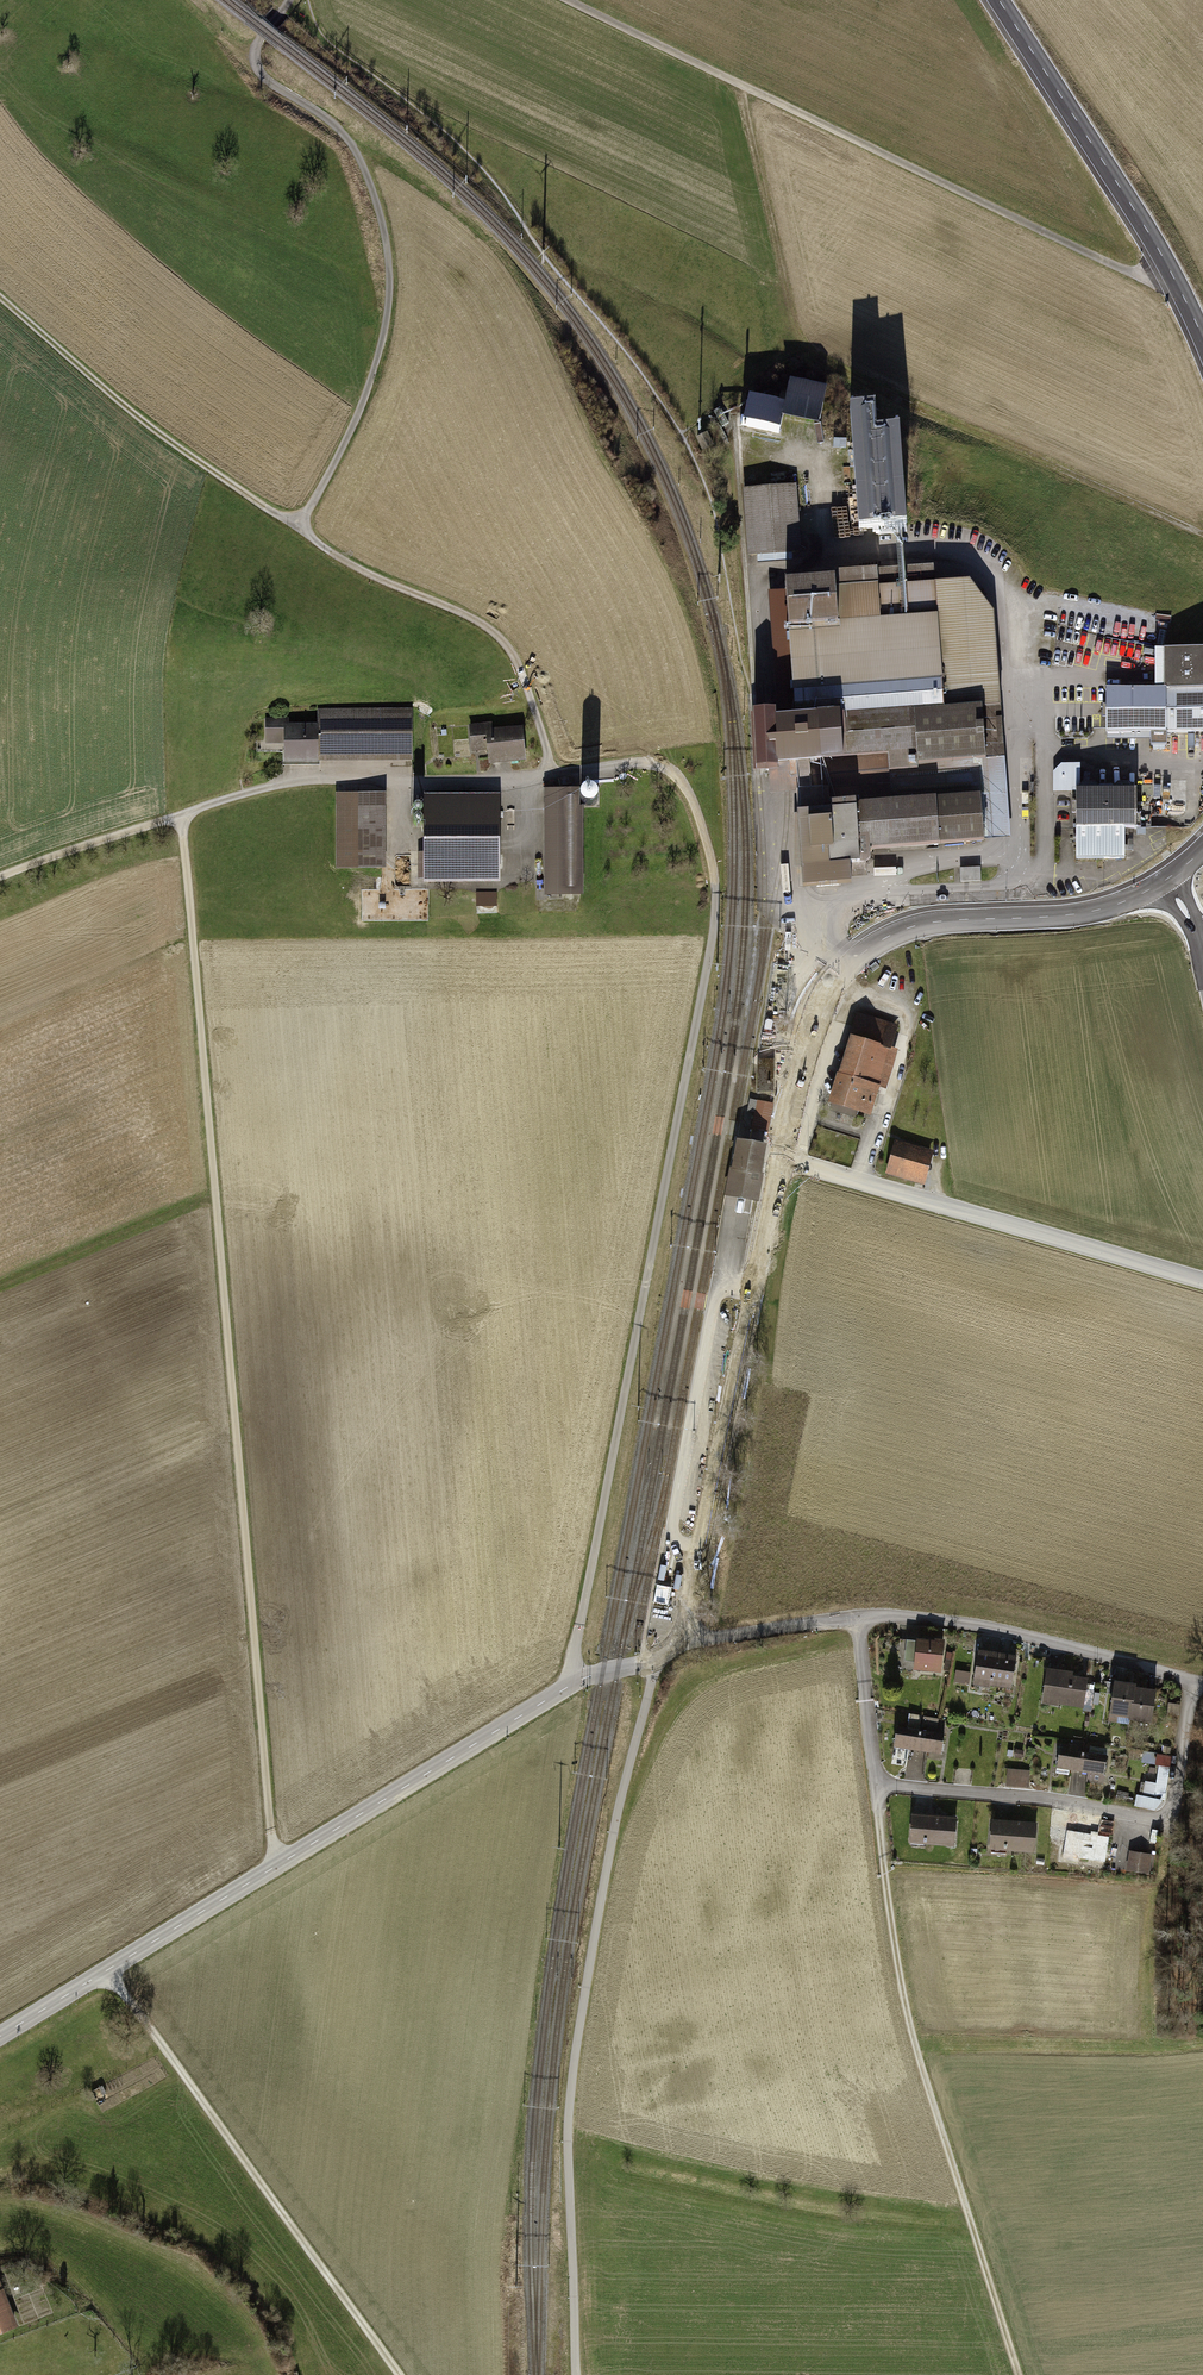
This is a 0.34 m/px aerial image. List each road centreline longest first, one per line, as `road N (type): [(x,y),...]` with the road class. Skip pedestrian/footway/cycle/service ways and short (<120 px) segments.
road 1 (track): [(0,877),(297,782),(512,780),(642,764),(682,783),(713,866),(713,934),(569,1686)]
road 2 (track): [(274,1867),(182,815)]
road 3 (tertiary): [(0,2037),(569,1686),(648,1662),(682,1633)]
road 4 (track): [(576,2374),(572,2077),(623,1793),(656,1658)]
road 5 (track): [(743,85),(790,310),(832,368),(1202,534)]
road 6 (track): [(876,1785),(915,2051),(1018,2374)]
road 7 (track): [(271,26),(257,47),(259,69),(349,140),(377,205),(389,268),(386,320),(368,387),(298,528)]
road 8 (residential): [(682,1633),(712,1639),(857,1619),(916,1620),(1202,1681)]
road 9 (residential): [(791,920),(853,898),(995,887),(1016,864),(1000,609)]
road 10 (tertiary): [(682,1633),(782,1159)]
road 11 (unclassified): [(782,1159),(1202,1280)]
road 12 (tertiary): [(1202,334),(1144,222),(999,0)]
road 13 (track): [(551,775),(526,683),(499,637),(364,572),(298,528)]
road 14 (track): [(298,528),(134,414),(0,297)]
road 15 (tertiary): [(835,985),(876,947),(918,928),(1081,916),(1172,878)]
road 16 (residential): [(791,920),(755,571)]
road 17 (track): [(512,780),(511,879),(495,888),(416,886)]
road 18 (tertiary): [(782,1159),(804,1059),(835,985)]

